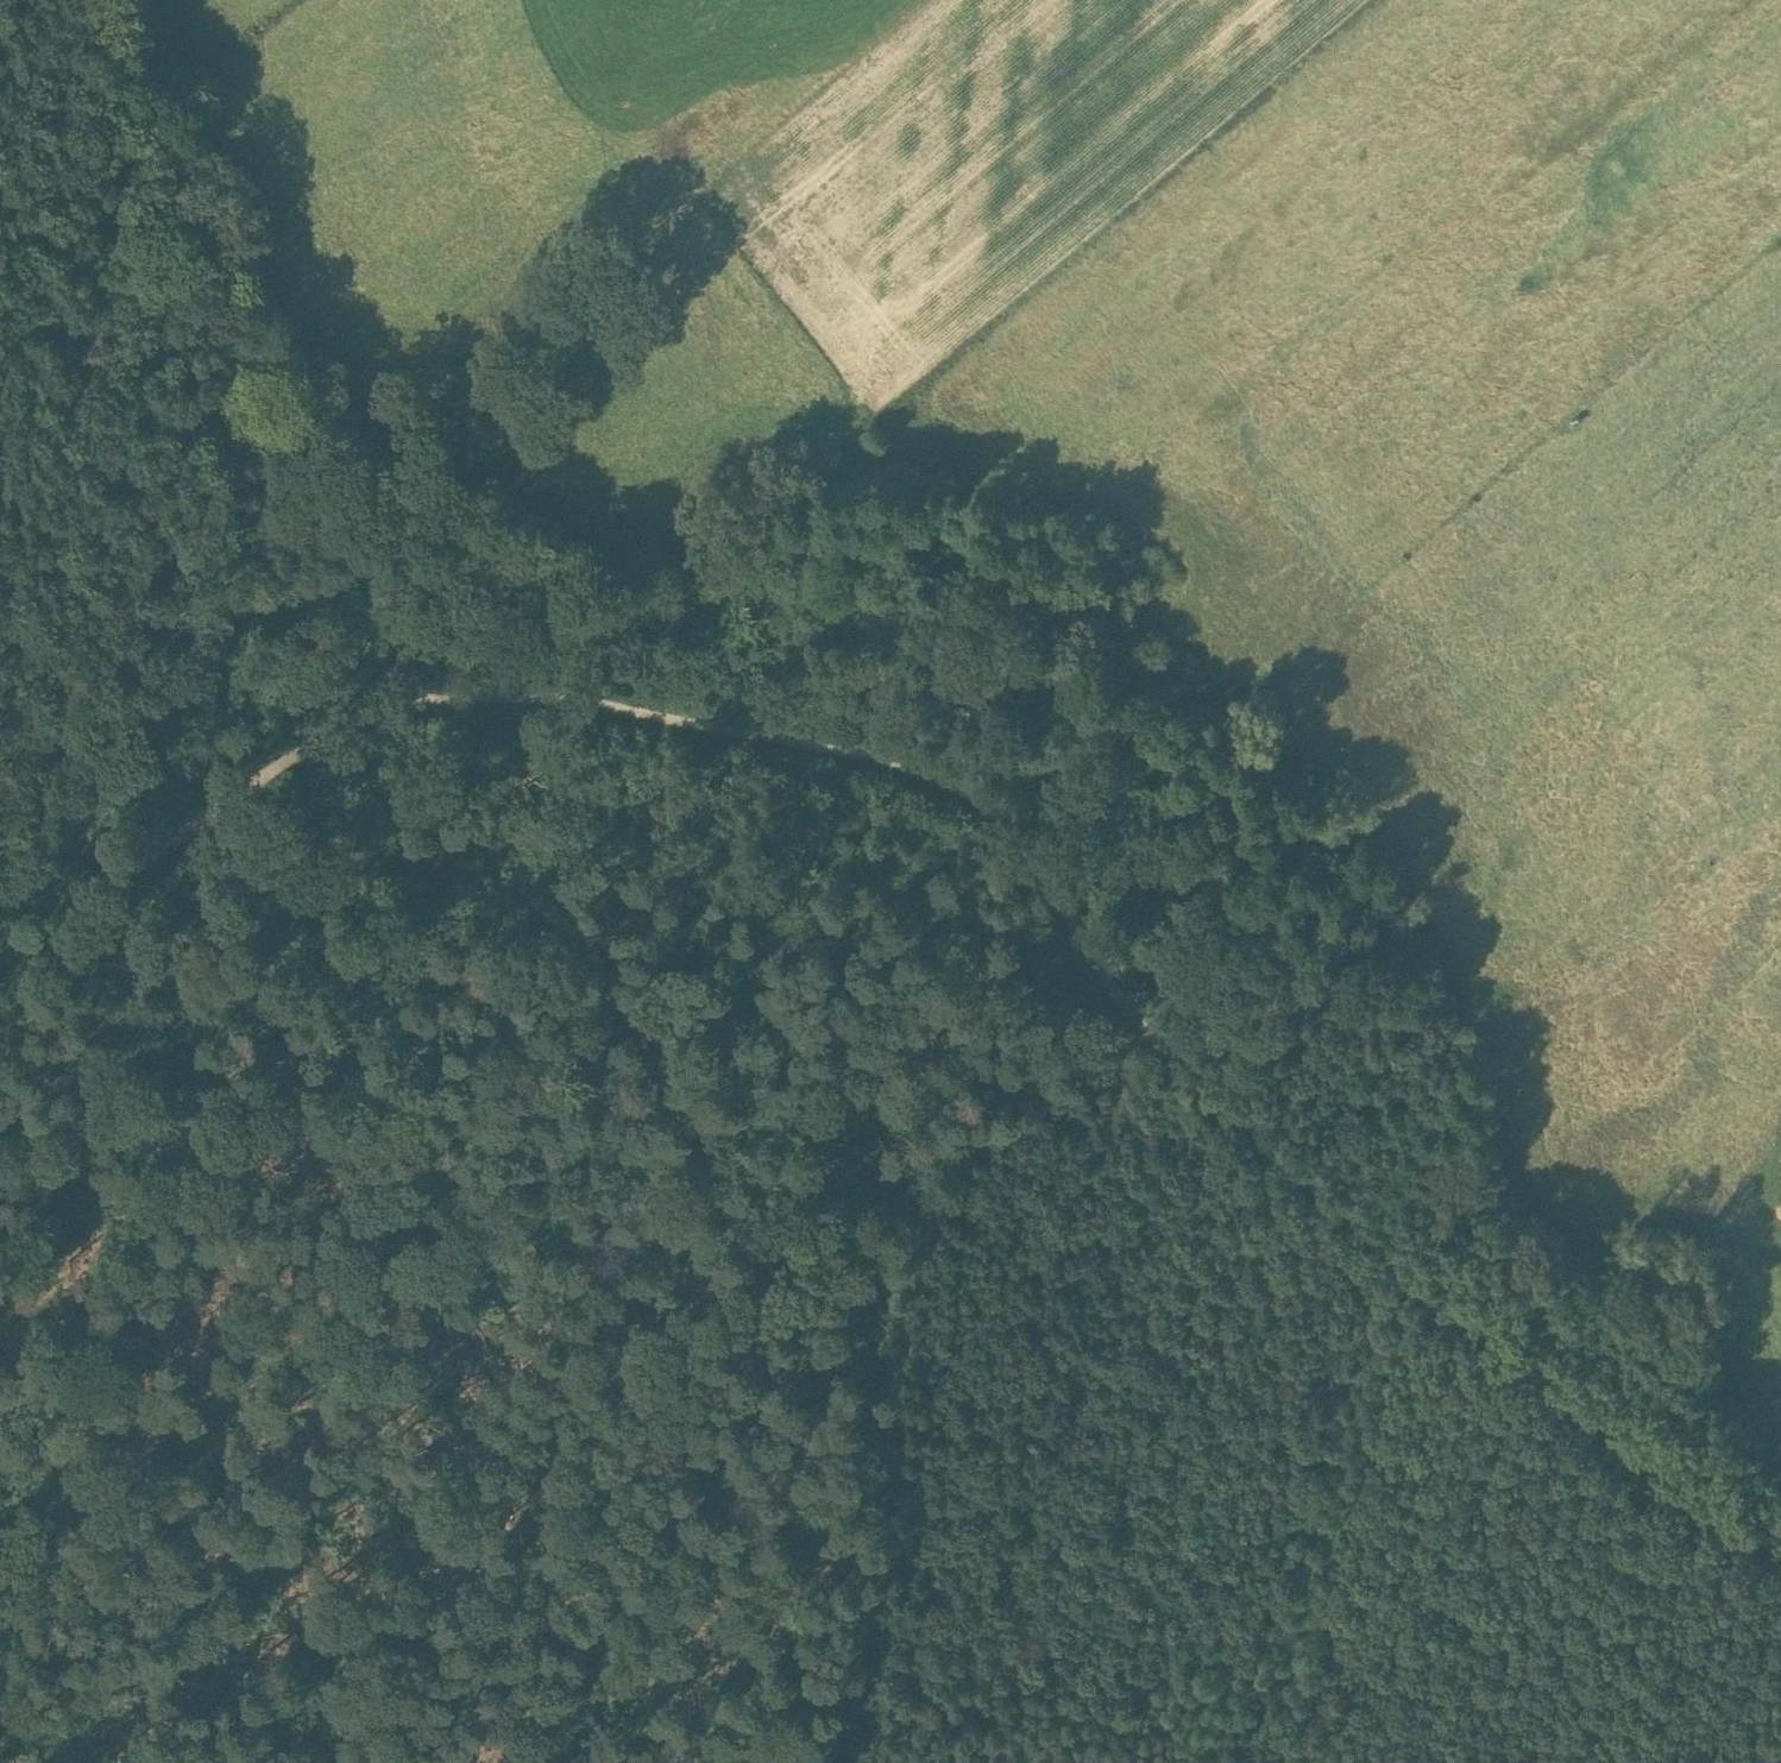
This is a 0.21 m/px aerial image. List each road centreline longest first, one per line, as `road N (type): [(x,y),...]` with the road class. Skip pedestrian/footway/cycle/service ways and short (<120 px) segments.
road 1 (track): [(1780,1576),(1552,1367),(1210,1086),(1136,1014),(1044,863),(1010,822),(930,768),(521,692),(403,704),(339,724),(87,887),(0,889)]

